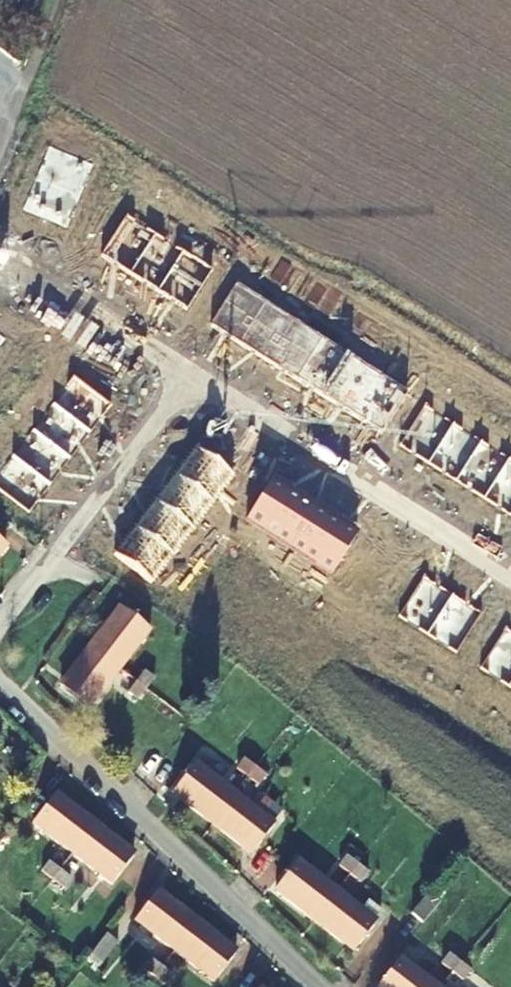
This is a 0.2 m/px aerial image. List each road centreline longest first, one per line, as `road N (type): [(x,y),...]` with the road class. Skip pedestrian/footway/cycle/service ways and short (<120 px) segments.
road 1 (residential): [(313,986),(0,687)]
road 2 (residential): [(510,580),(191,376)]
road 3 (residential): [(0,625),(191,376)]
road 4 (residential): [(191,376),(0,258)]

